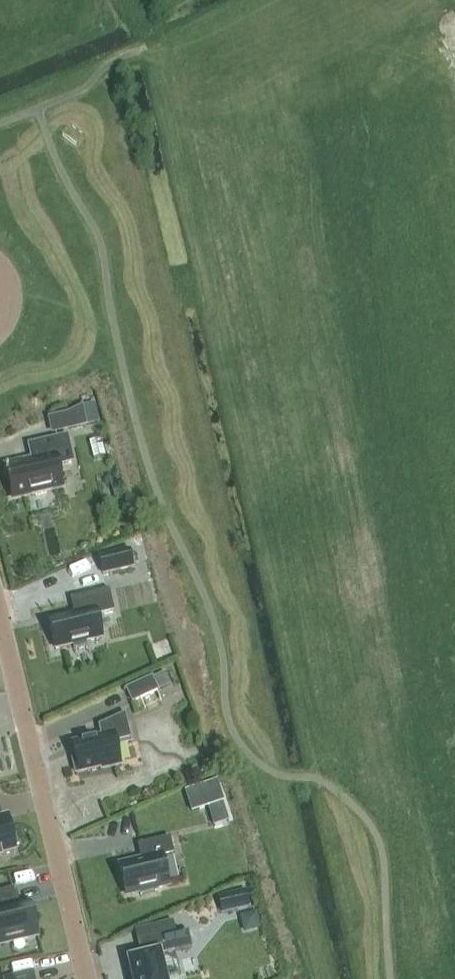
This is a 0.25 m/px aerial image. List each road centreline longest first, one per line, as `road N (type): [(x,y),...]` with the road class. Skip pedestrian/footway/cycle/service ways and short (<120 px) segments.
road 1 (residential): [(0,618),(84,978)]

